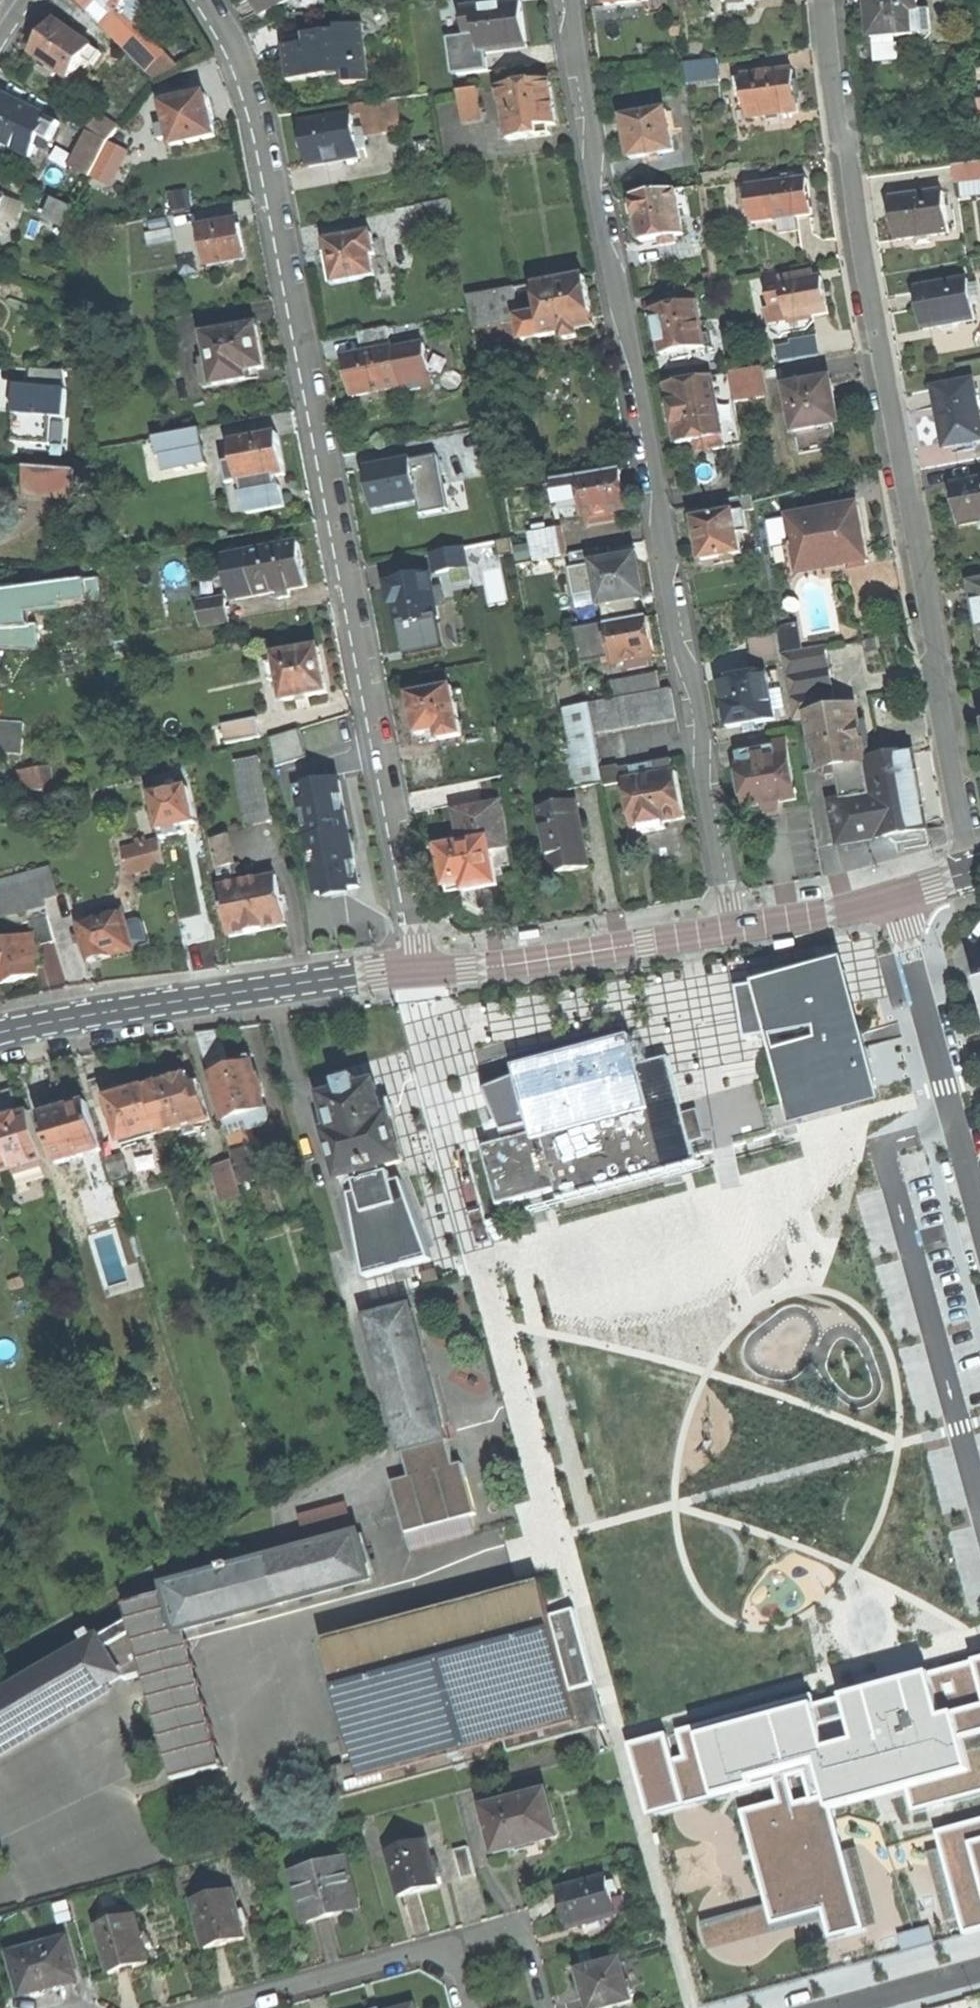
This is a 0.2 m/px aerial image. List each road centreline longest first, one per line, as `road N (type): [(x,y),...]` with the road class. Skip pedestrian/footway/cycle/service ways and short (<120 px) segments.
road 1 (residential): [(418,969),(258,127),(204,0)]
road 2 (residential): [(573,0),(597,216),(653,464),(671,626),(697,693),(702,791),(729,929)]
road 3 (residential): [(969,873),(846,146),(835,132),(821,0)]
road 4 (track): [(692,2007),(554,1500)]
road 5 (tertiary): [(418,969),(0,1032)]
road 6 (tertiary): [(729,929),(485,968),(418,969)]
road 7 (unclassified): [(896,896),(979,1198)]
road 8 (residential): [(418,969),(420,1006),(491,1268)]
road 9 (residential): [(554,1500),(491,1268)]
road 10 (residential): [(418,1948),(198,2007)]
road 11 (residential): [(546,2007),(527,1940),(511,1927),(418,1948)]
road 12 (residential): [(810,2007),(979,1960)]
road 13 (tertiary): [(896,896),(729,929)]

